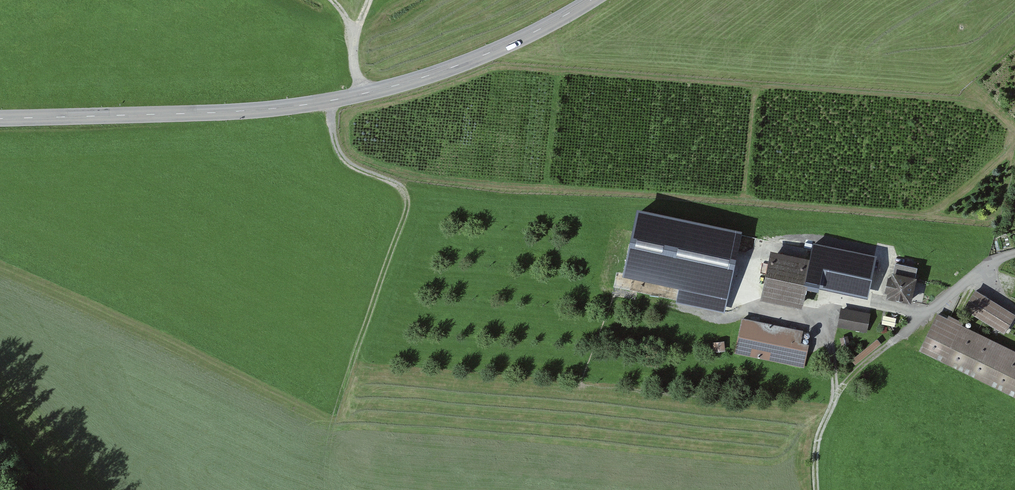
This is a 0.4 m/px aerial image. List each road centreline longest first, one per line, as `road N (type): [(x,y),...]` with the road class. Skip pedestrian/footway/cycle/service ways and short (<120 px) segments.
road 1 (secondary): [(592,0),(488,54),(332,101),(0,118)]
road 2 (track): [(332,101),(338,150),(349,164),(404,189),(407,198),(319,462)]
road 3 (track): [(816,489),(817,444),(837,394),(893,341)]
road 4 (residential): [(1014,253),(990,262),(893,341)]

